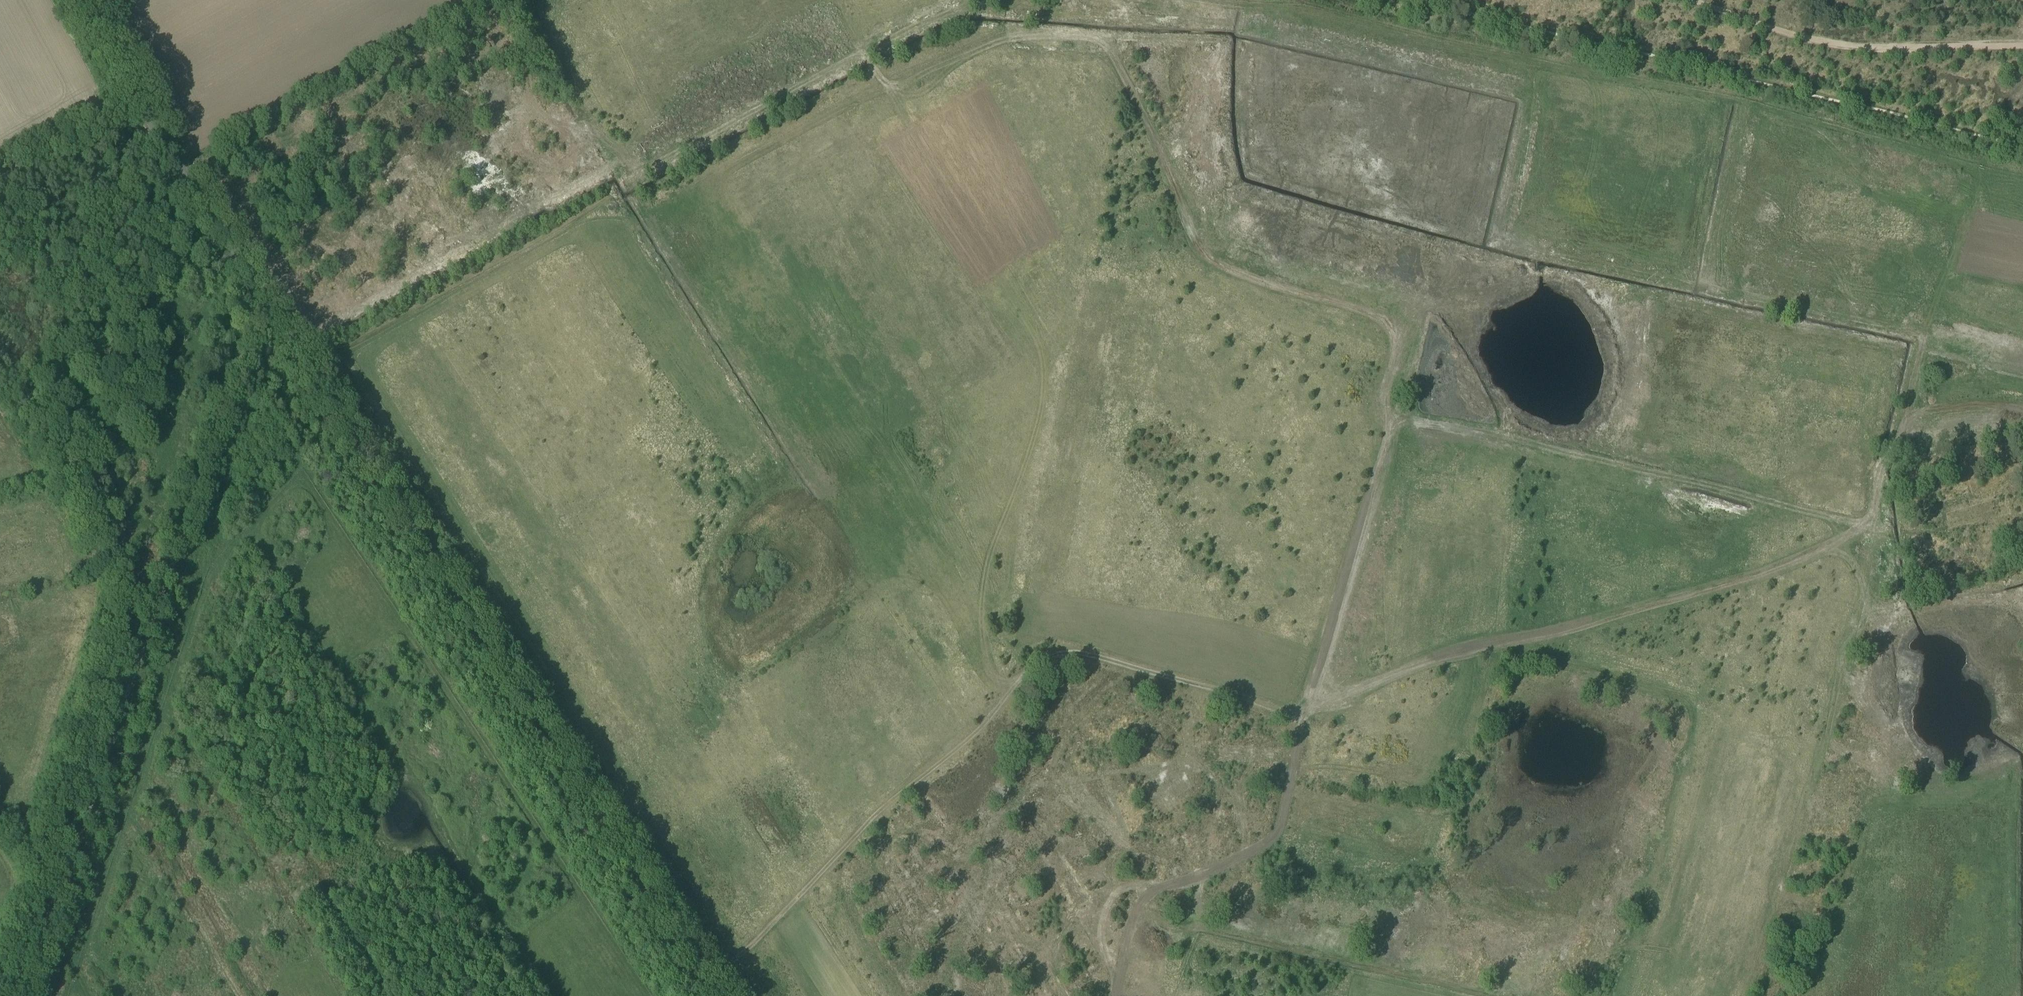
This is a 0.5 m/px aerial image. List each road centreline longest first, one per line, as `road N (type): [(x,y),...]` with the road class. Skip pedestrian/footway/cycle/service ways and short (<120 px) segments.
road 1 (track): [(865,53),(883,82),(895,85),(1016,37),(1098,39),(1121,71),(1212,259),(1380,317),(1392,329),(1390,434),(1281,821),(1269,843),(1236,862),(1153,889),(1135,911),(1113,995)]
road 2 (unclassified): [(87,0),(176,164),(720,995)]
road 3 (track): [(1982,168),(1918,345),(1870,523),(1819,553),(1525,640),(1461,649),(1311,701)]
road 4 (track): [(303,357),(345,351),(569,227),(693,143),(967,0)]
road 5 (track): [(1307,716),(1058,654),(1032,667),(968,739),(874,813),(713,985)]
road 6 (track): [(256,310),(29,995)]
road 7 (track): [(1870,523),(1390,418)]
road 8 (track): [(2022,46),(1817,40),(1689,0)]
road 9 (track): [(1902,416),(2022,409)]

